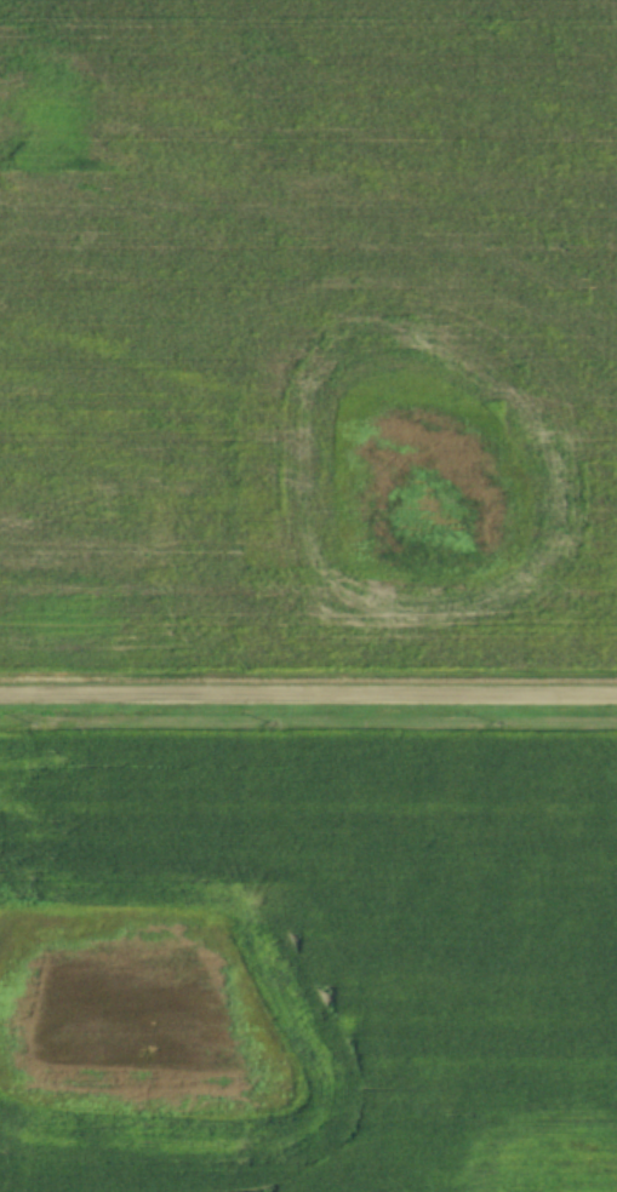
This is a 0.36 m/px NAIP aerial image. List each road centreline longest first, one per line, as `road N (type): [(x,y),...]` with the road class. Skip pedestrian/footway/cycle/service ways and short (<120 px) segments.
road 1 (residential): [(616,694),(0,693)]

